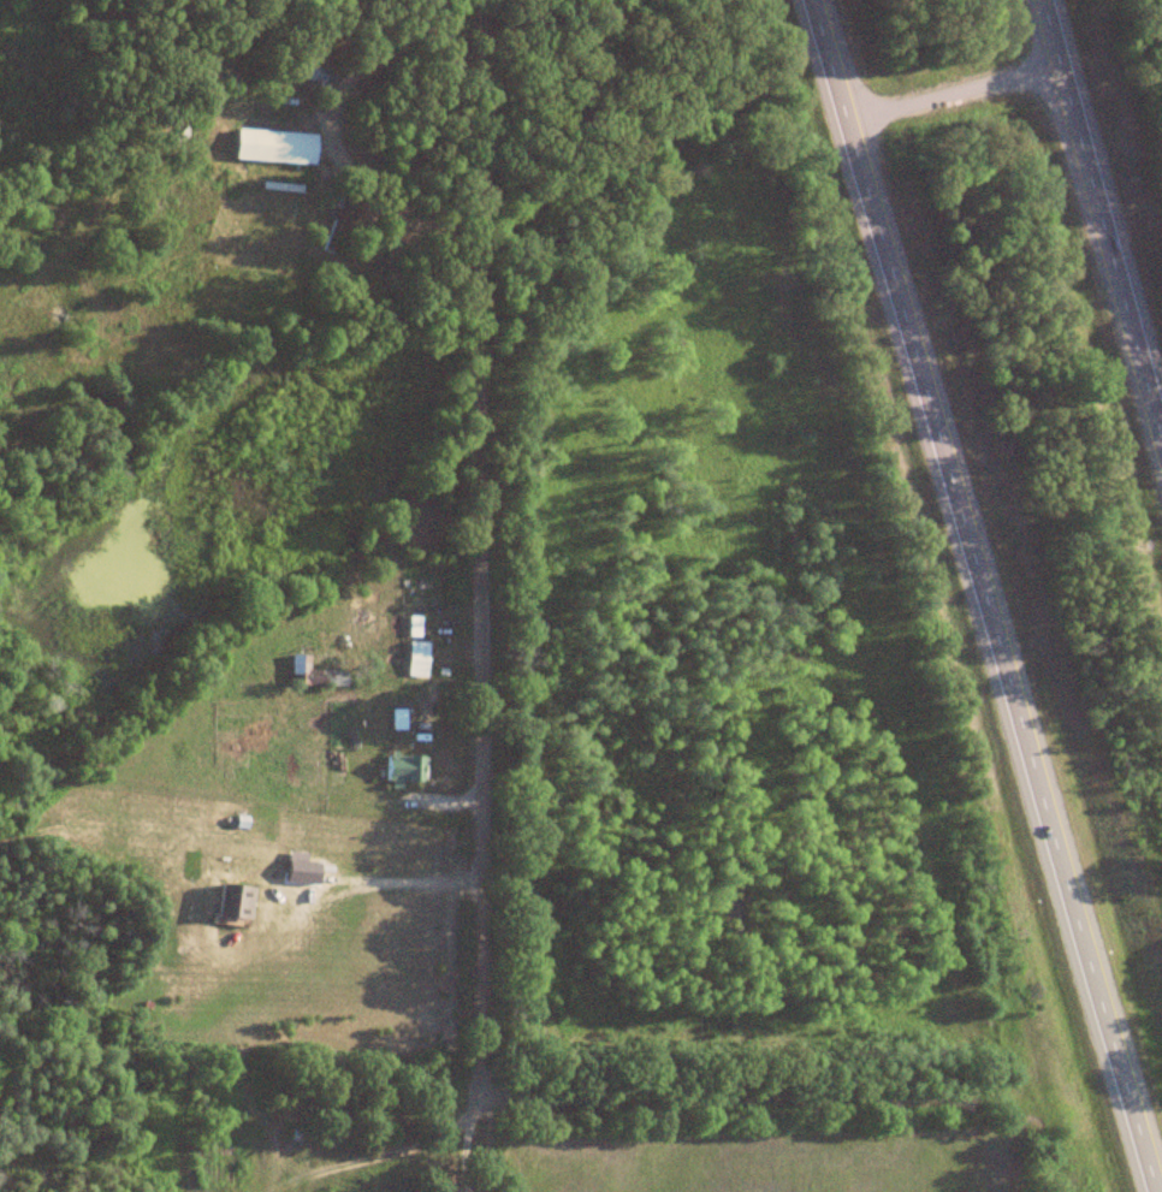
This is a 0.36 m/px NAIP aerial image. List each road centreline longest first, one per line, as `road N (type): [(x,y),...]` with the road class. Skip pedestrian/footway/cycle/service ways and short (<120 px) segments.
road 1 (motorway): [(799,0),(1139,1191)]
road 2 (residential): [(484,1060),(480,414)]
road 3 (motorway): [(1161,454),(1040,0)]
road 4 (residential): [(951,1066),(484,1060)]
road 5 (residential): [(480,414),(475,0)]

